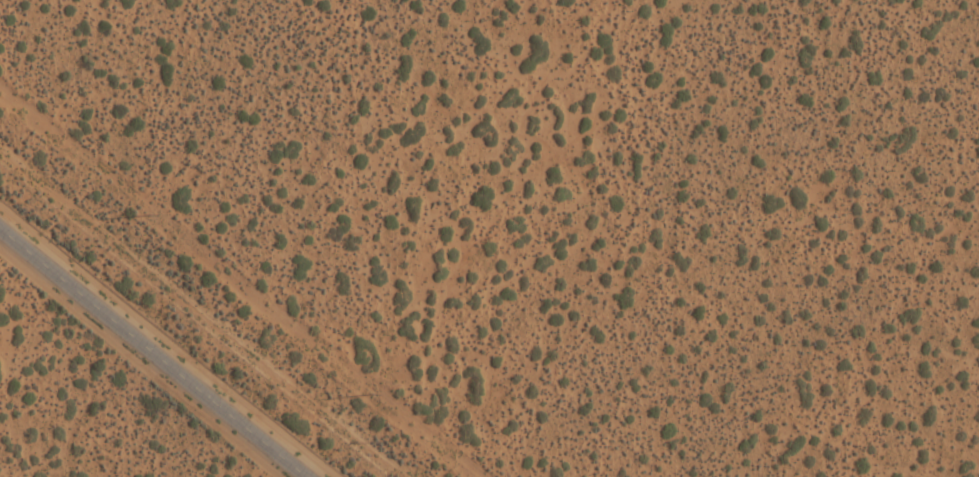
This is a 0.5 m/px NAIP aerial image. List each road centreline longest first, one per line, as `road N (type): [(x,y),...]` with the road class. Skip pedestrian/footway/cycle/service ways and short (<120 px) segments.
road 1 (residential): [(313,476),(0,221)]

